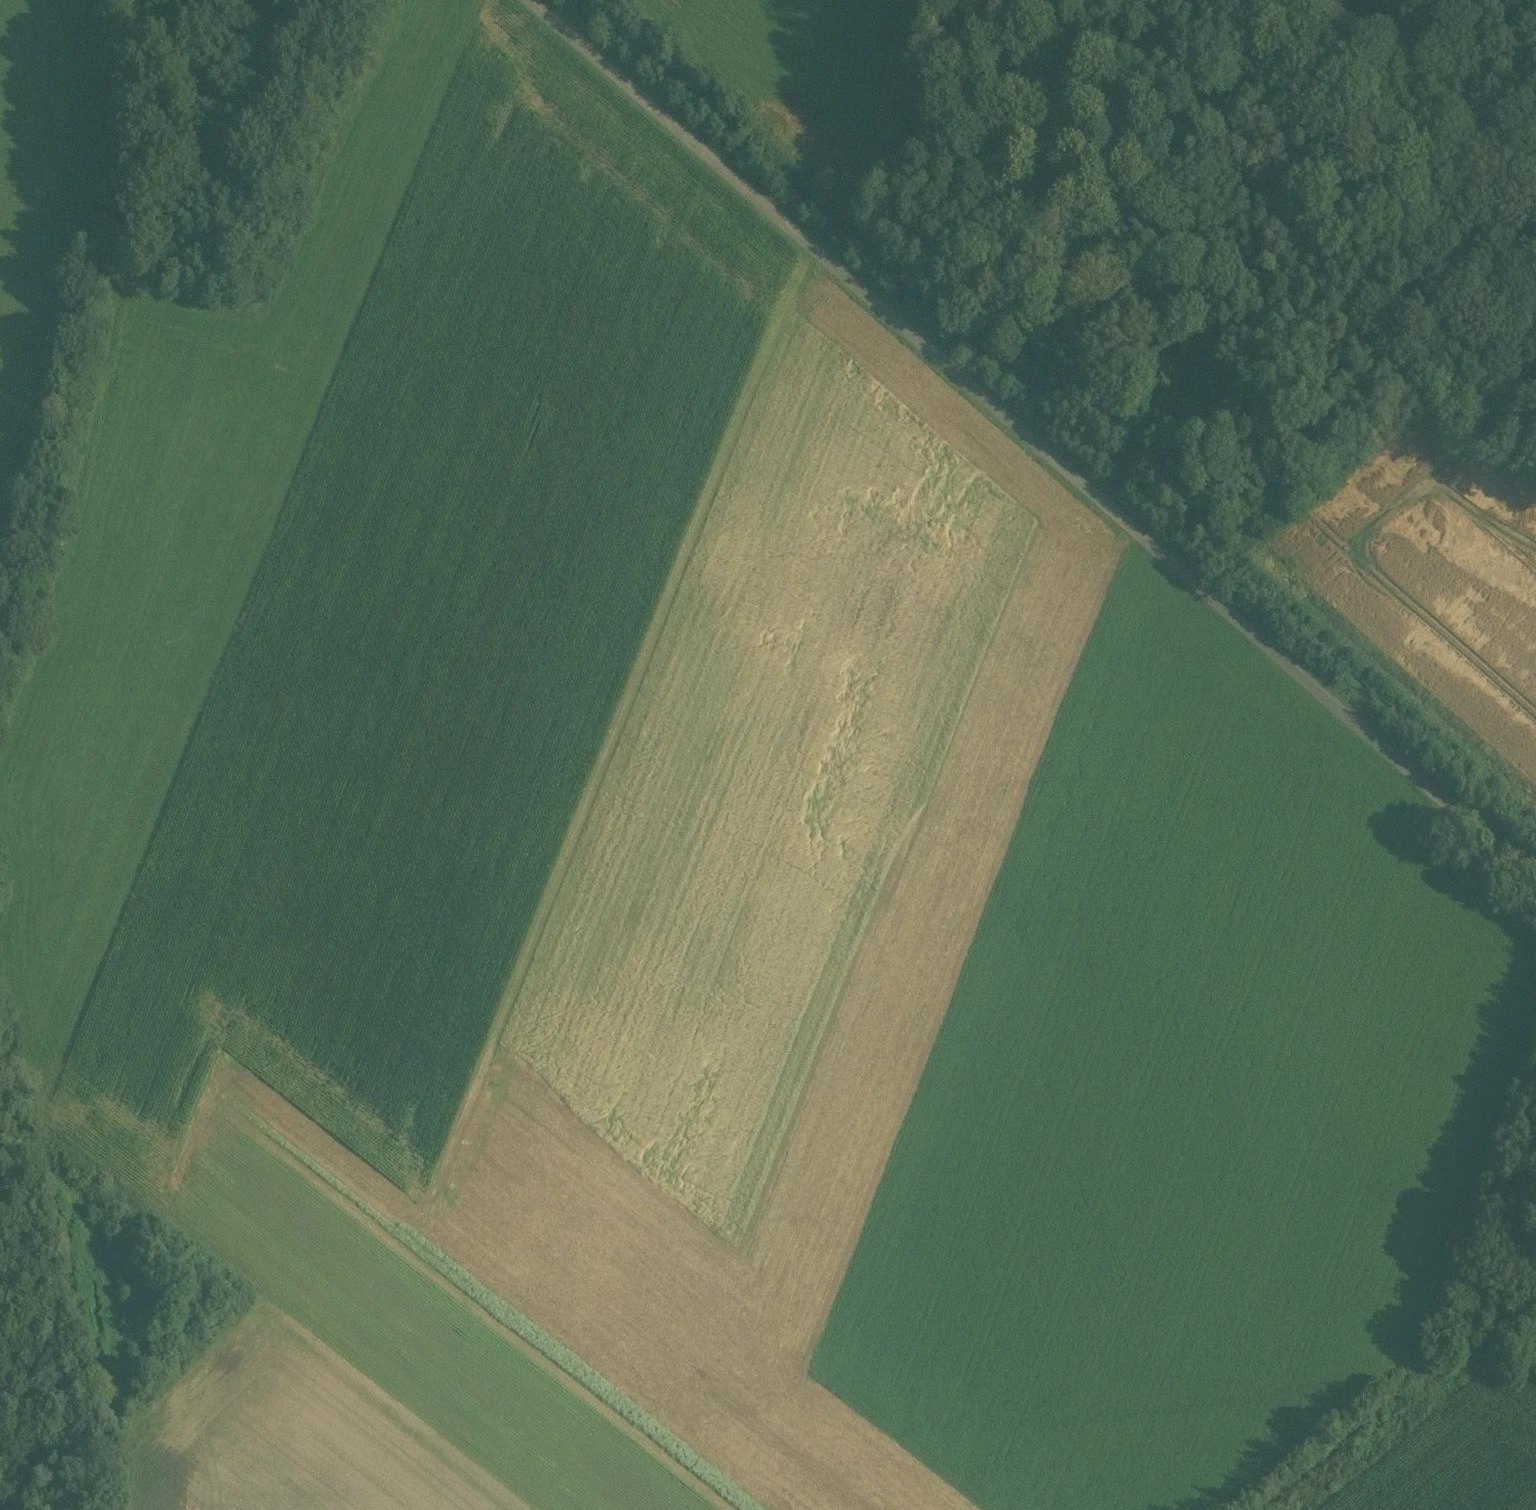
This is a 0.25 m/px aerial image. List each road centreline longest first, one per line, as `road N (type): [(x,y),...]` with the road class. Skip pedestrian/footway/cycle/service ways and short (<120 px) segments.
road 1 (unclassified): [(534,0),(1535,872)]

